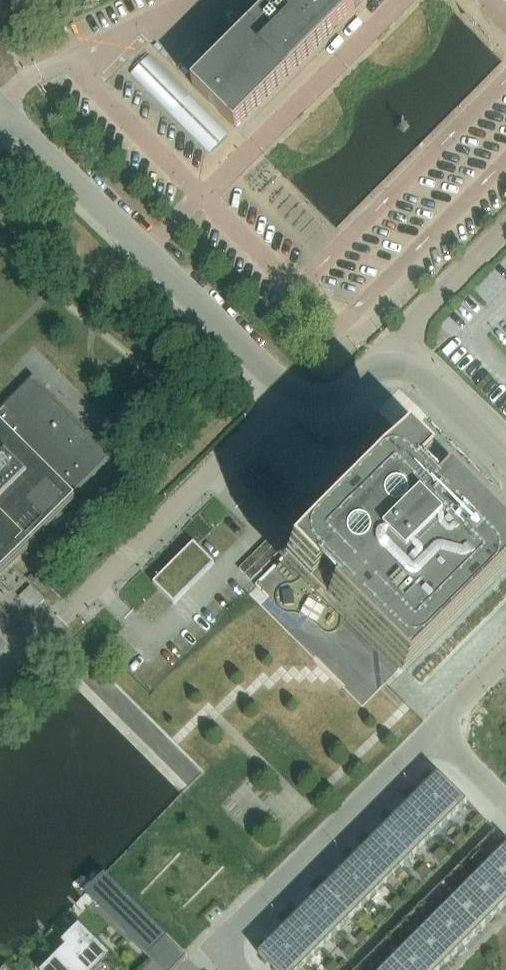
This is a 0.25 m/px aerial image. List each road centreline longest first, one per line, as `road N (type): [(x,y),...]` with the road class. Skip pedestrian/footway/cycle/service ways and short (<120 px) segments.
road 1 (unclassified): [(0,105),(289,393),(317,401),(371,364),(392,362),(428,380),(505,459)]
road 2 (residential): [(434,735),(217,949)]

